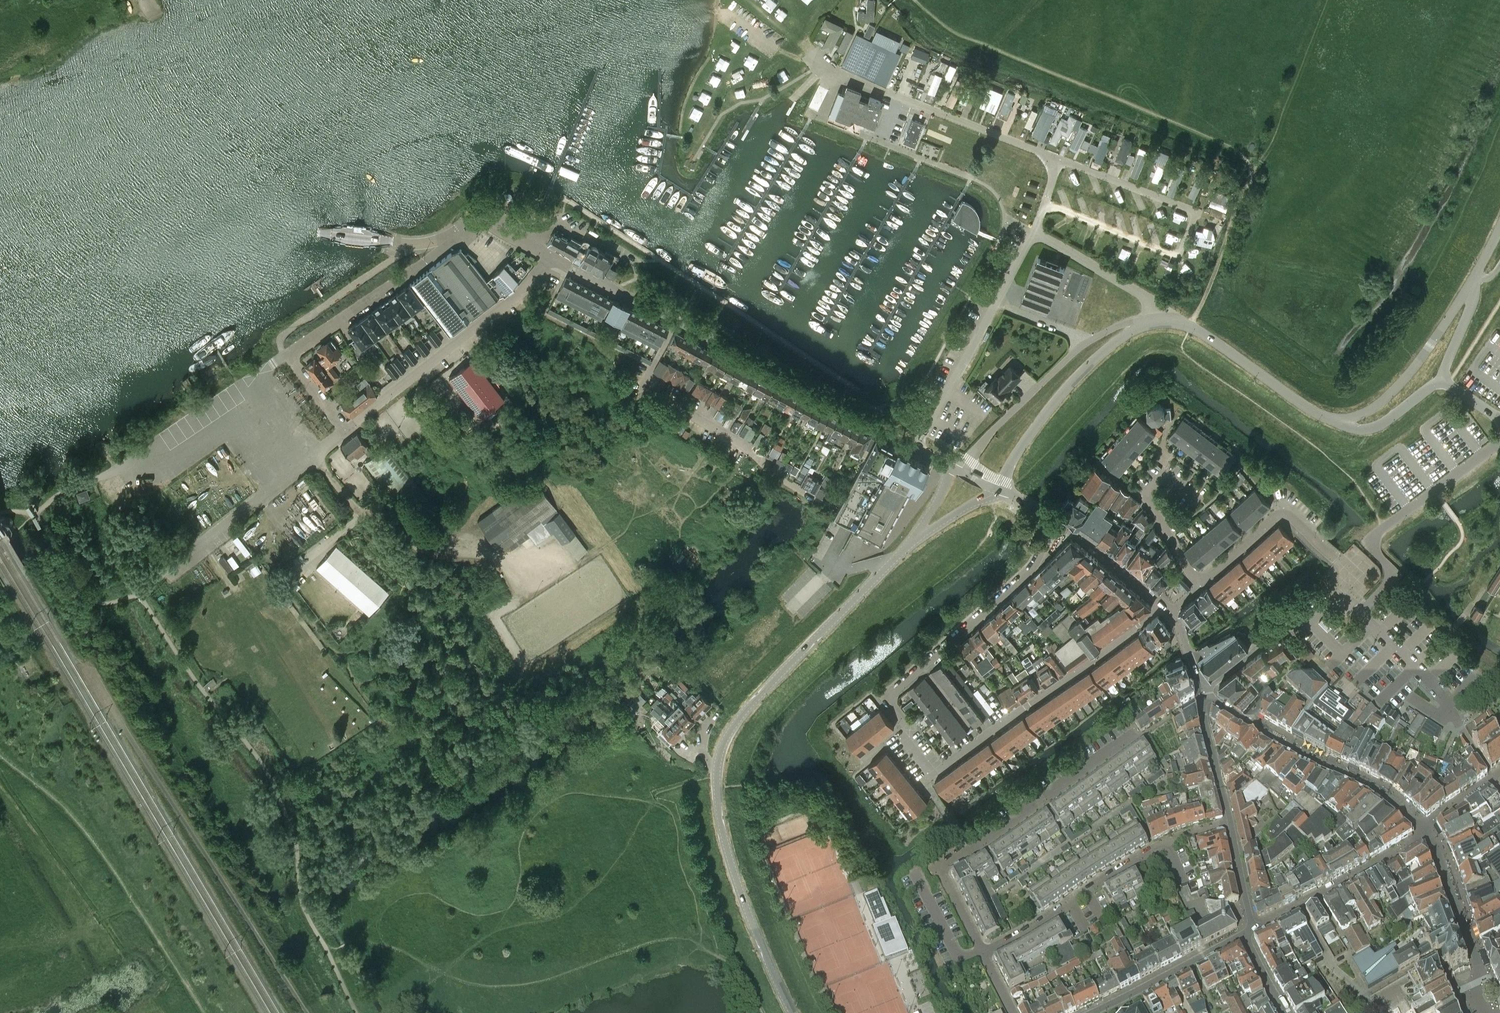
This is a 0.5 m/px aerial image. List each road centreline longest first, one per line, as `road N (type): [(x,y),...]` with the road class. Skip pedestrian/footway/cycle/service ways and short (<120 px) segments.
road 1 (tertiary): [(795,1012),(735,866),(722,812),(723,755),(758,700),(908,547)]
road 2 (tertiary): [(914,449),(556,260)]
road 3 (residential): [(983,953),(946,877),(950,860),(1195,702)]
road 4 (residential): [(931,776),(901,737),(909,730),(888,697),(1033,566),(1046,517)]
road 5 (track): [(0,758),(68,816),(203,1012)]
road 6 (residential): [(931,776),(1161,608)]
road 7 (residential): [(345,429),(556,260)]
road 8 (residential): [(138,594),(345,429)]
road 9 (residential): [(1424,829),(1394,800),(1205,695)]
road 10 (residential): [(1359,611),(1391,579),(1376,535),(1499,440)]
road 11 (tertiary): [(997,489),(1089,367),(1123,338),(1162,322)]
road 12 (residential): [(287,355),(96,480)]
road 13 (residential): [(983,953),(1166,844)]
road 14 (residential): [(287,355),(453,237)]
road 15 (residential): [(1330,419),(1365,415),(1391,393),(1468,288)]
road 16 (residential): [(1253,930),(1424,829)]
road 17 (tertiary): [(1162,322),(1190,325),(1330,419)]
road 18 (residential): [(1487,1012),(1474,984),(1473,947),(1424,829)]
road 19 (residential): [(955,471),(1089,340)]
road 20 (residential): [(1090,1012),(1245,935)]
road 21 (residential): [(914,449),(996,301)]
road 22 (residential): [(1162,322),(1144,296),(1034,232)]
road 23 (residential): [(1161,608),(1046,517)]
road 24 (residential): [(1205,695),(1205,727),(1229,823)]
road 25 (tertiary): [(1441,381),(1377,427),(1330,419)]
road 26 (residential): [(1444,697),(1359,611)]

